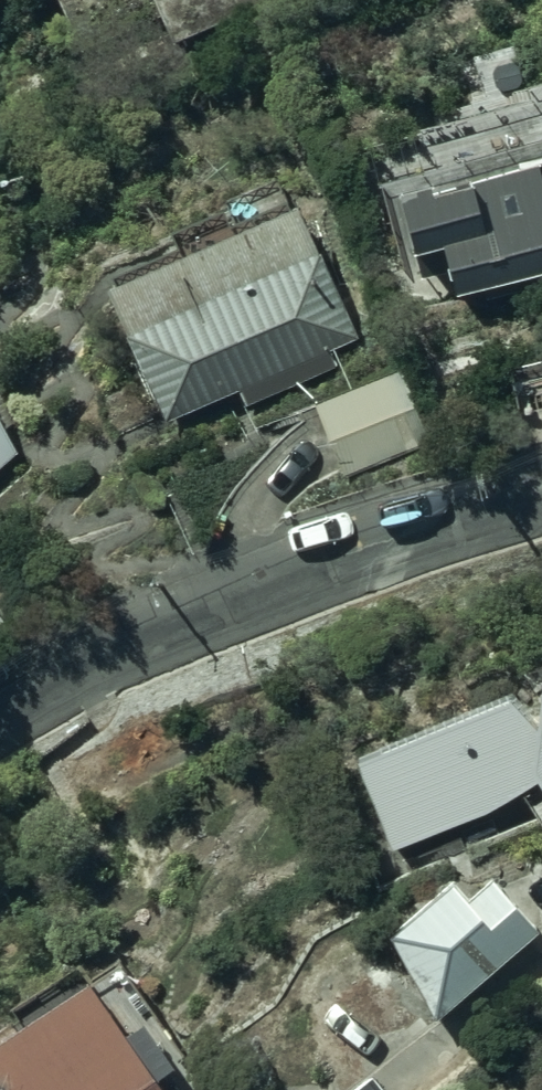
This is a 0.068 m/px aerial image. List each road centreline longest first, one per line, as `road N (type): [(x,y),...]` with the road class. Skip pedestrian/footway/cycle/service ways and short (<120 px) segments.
road 1 (residential): [(0,721),(374,560),(541,511)]

